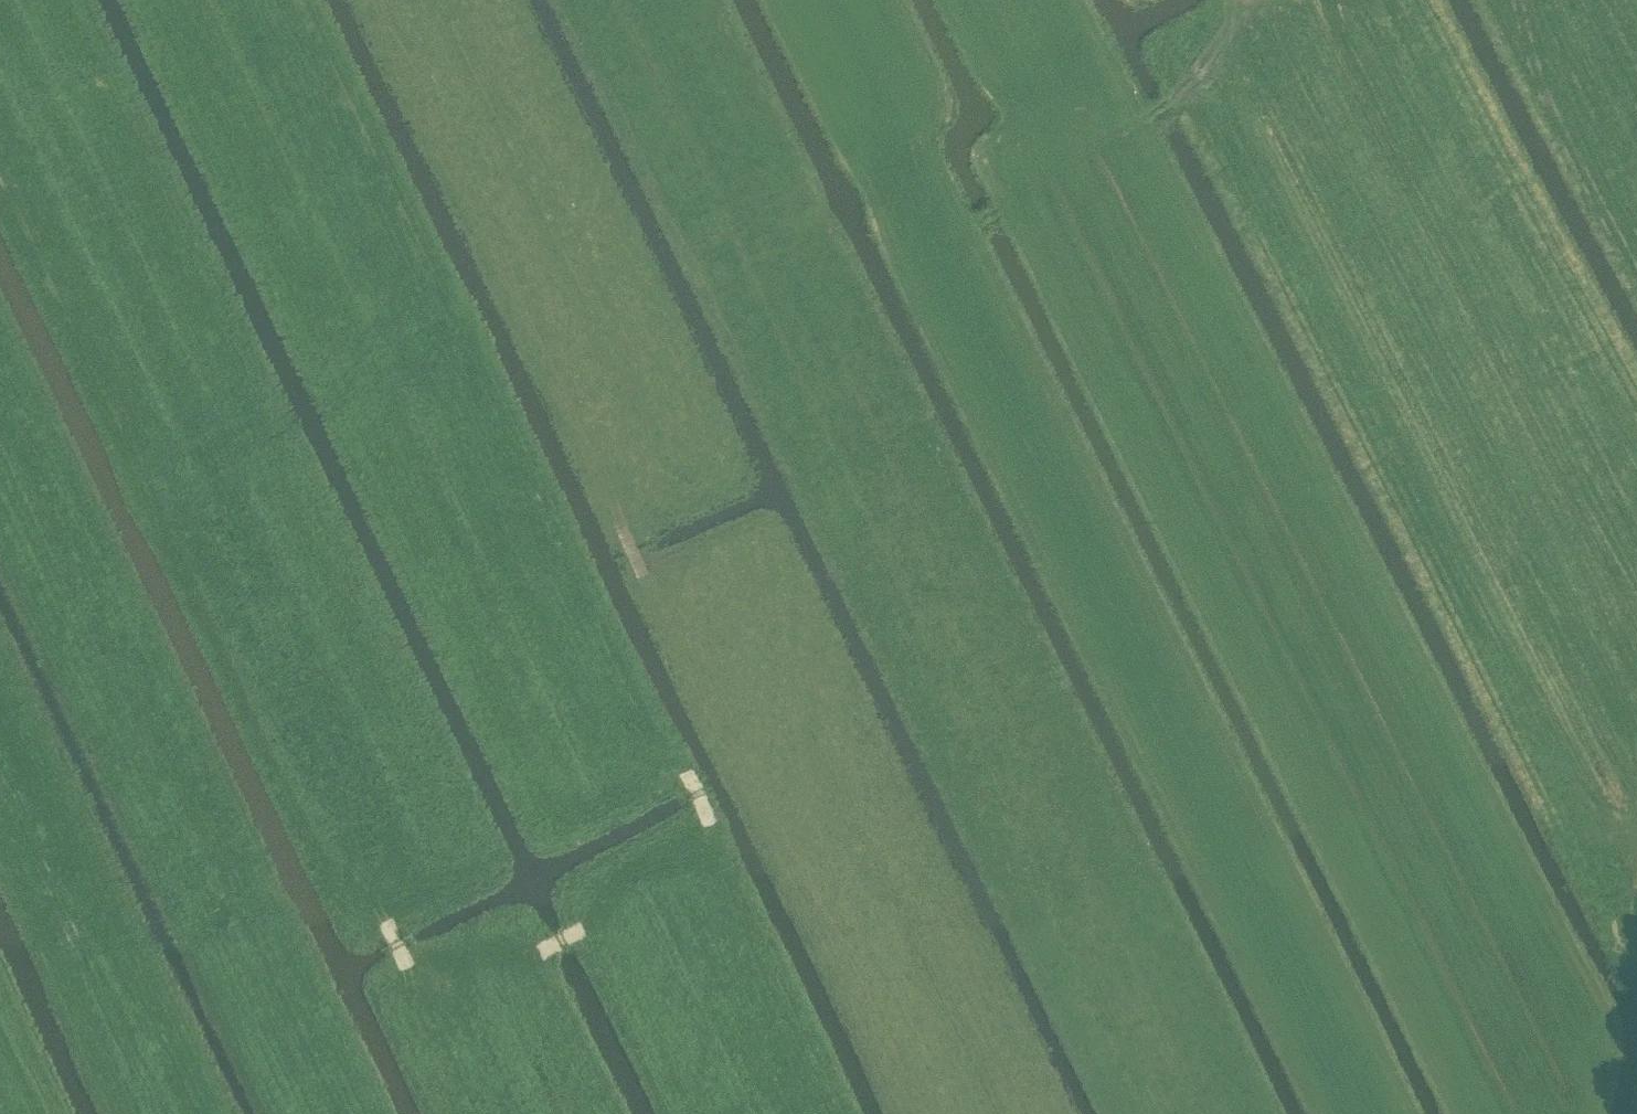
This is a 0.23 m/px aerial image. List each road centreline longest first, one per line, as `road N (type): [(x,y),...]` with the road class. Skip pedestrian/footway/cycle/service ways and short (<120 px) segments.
road 1 (track): [(162,1113),(0,771)]

